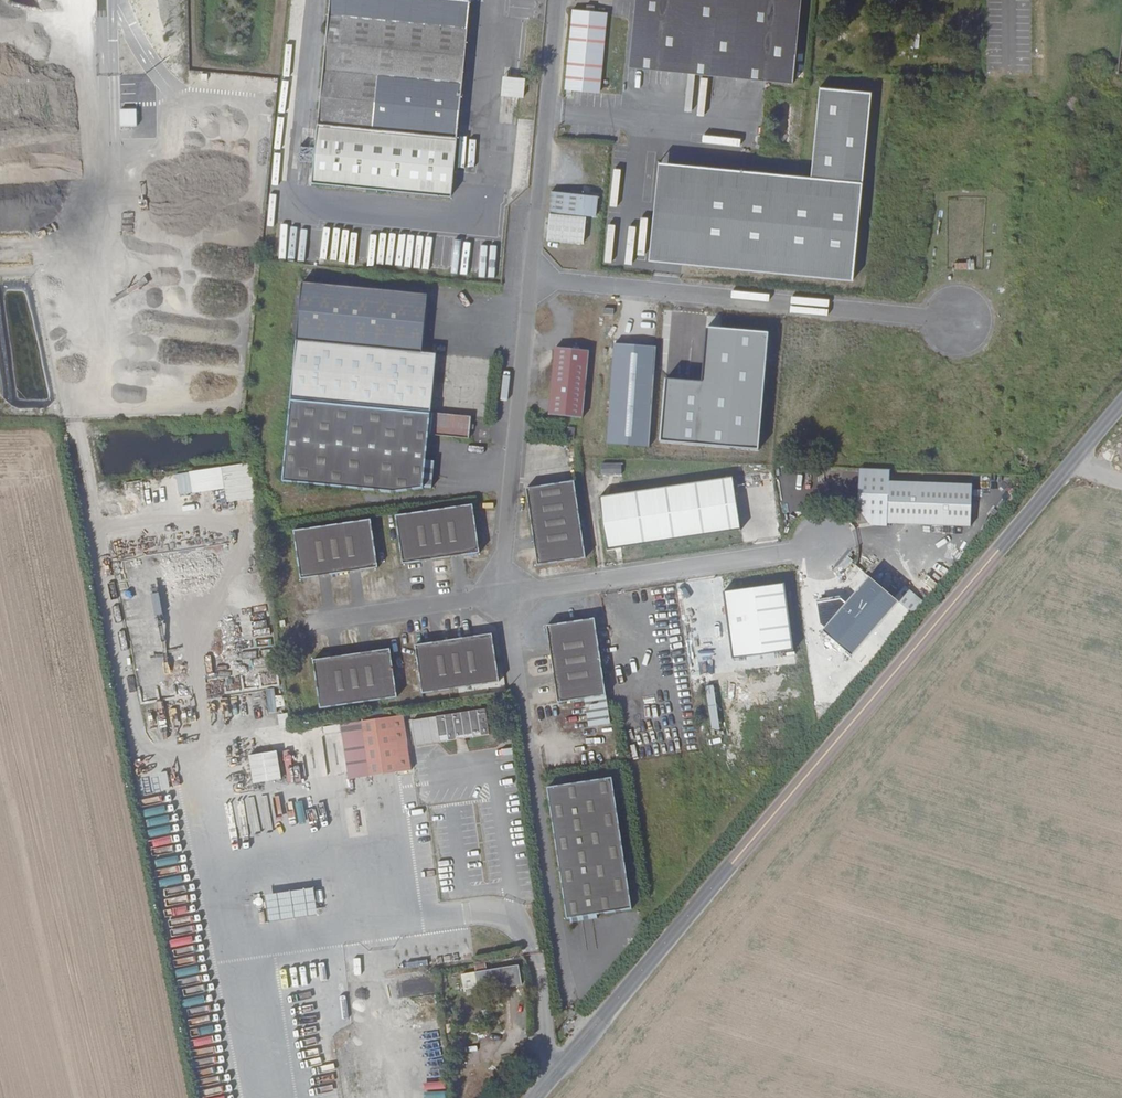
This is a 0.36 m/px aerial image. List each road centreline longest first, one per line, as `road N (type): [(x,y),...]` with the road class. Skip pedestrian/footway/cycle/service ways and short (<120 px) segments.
road 1 (tertiary): [(1121,404),(540,1097)]

